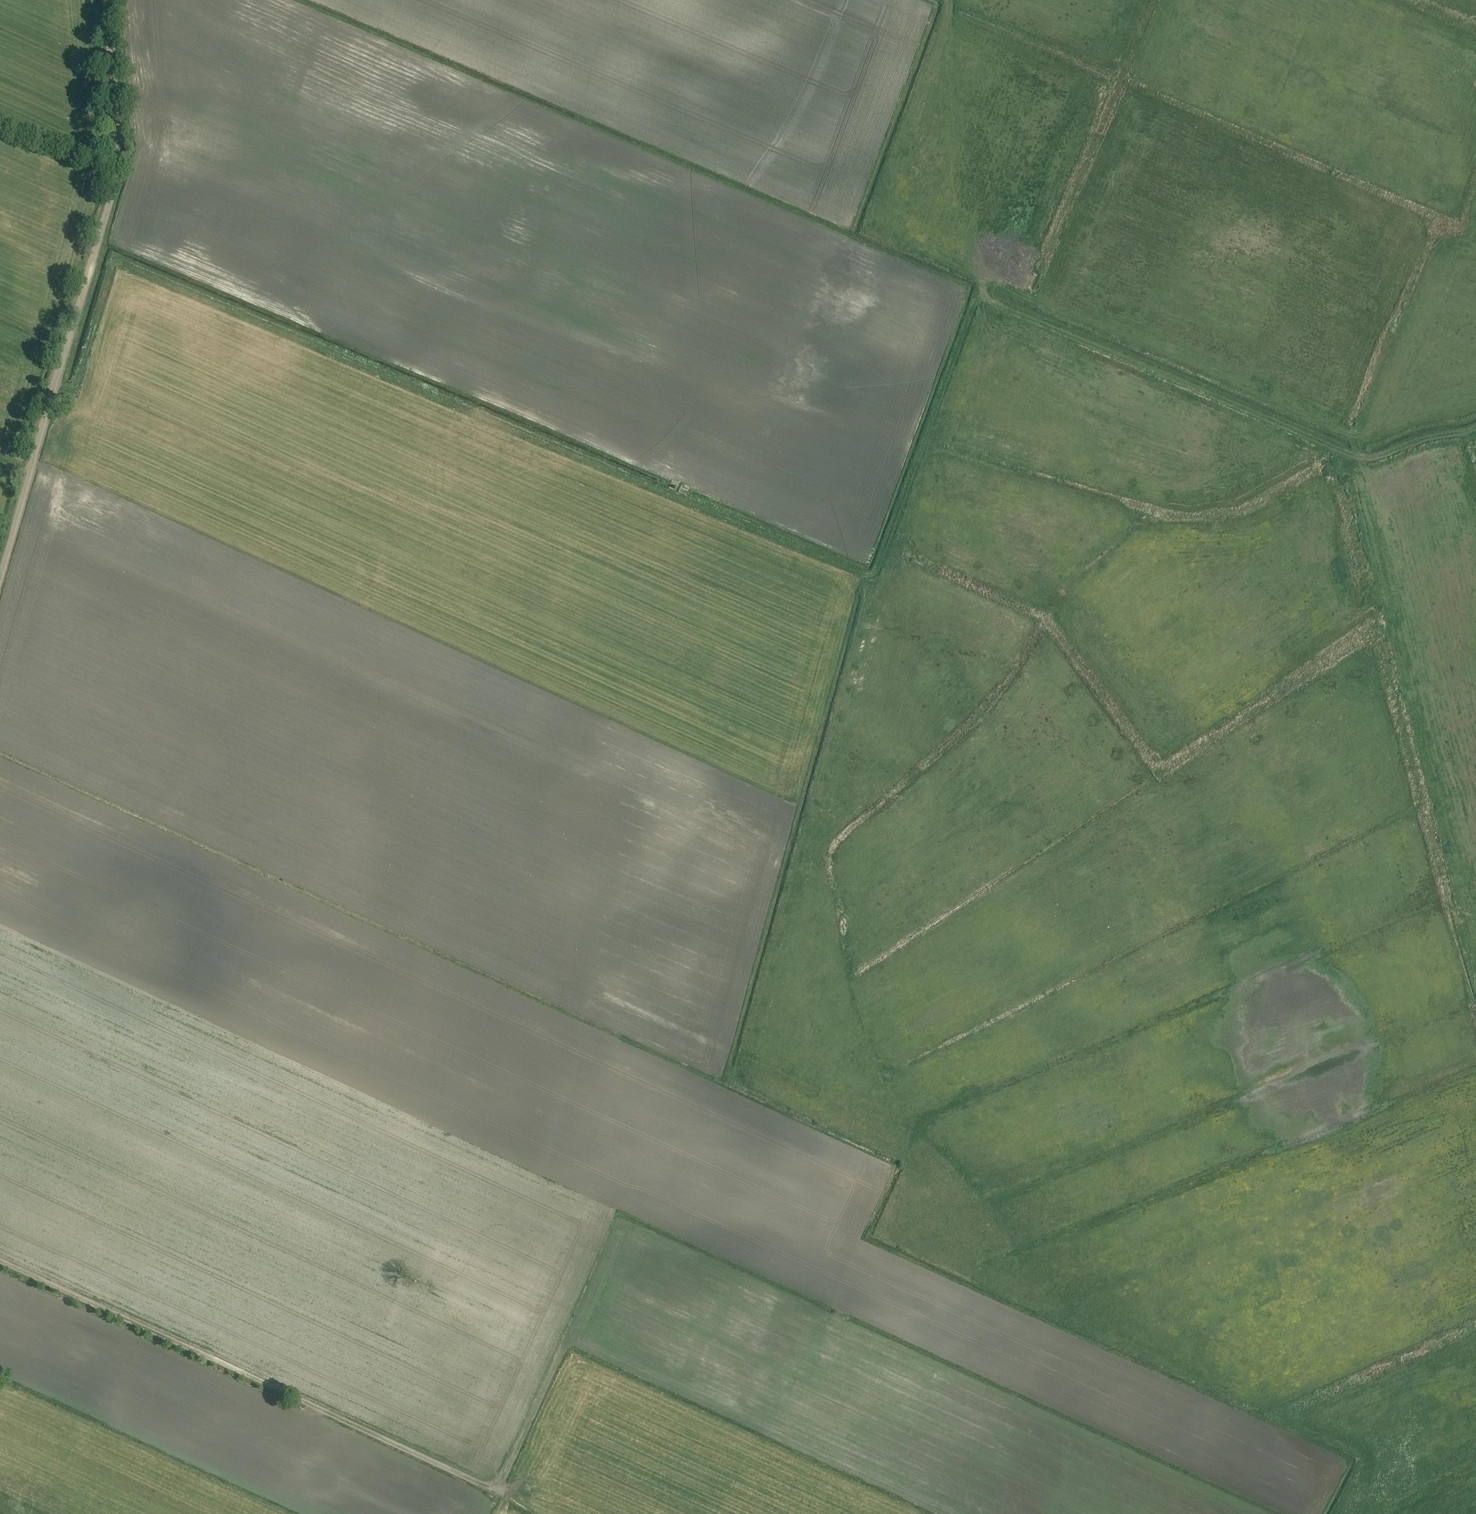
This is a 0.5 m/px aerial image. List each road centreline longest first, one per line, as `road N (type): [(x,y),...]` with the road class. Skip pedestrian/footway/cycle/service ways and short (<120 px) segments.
road 1 (track): [(0,1259),(490,1488),(500,1483),(567,1339)]
road 2 (track): [(107,0),(119,169),(0,576)]

